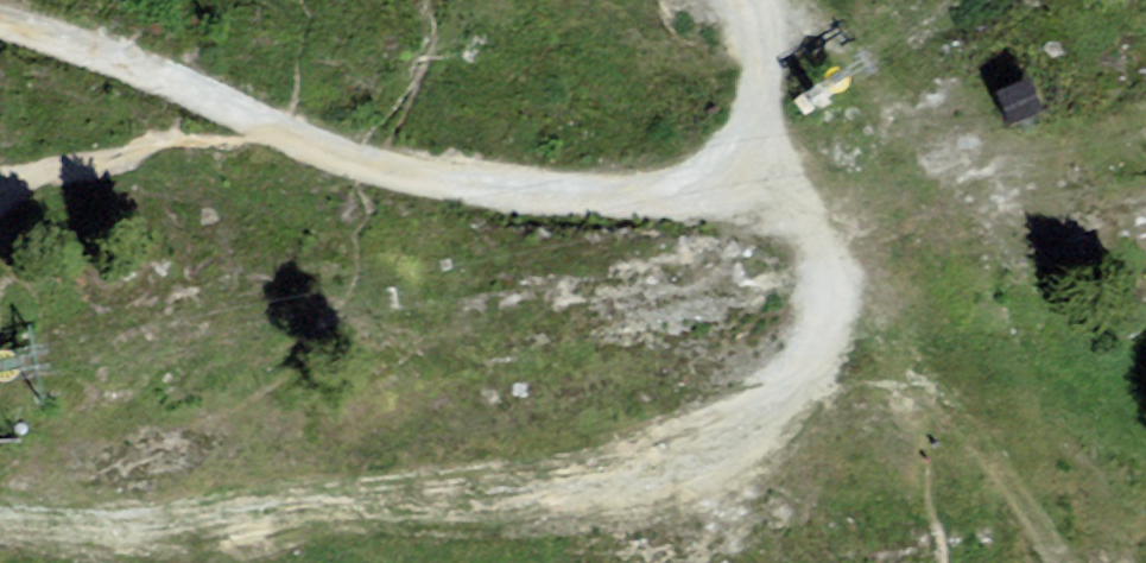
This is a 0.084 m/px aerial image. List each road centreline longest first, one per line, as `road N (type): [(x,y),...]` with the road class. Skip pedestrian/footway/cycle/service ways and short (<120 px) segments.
road 1 (track): [(0,537),(175,561),(423,513),(667,491),(790,388),(839,277),(753,141)]
road 2 (track): [(0,31),(131,71),(339,171),(520,202),(634,210),(720,185),(753,141),(766,57),(746,0)]

